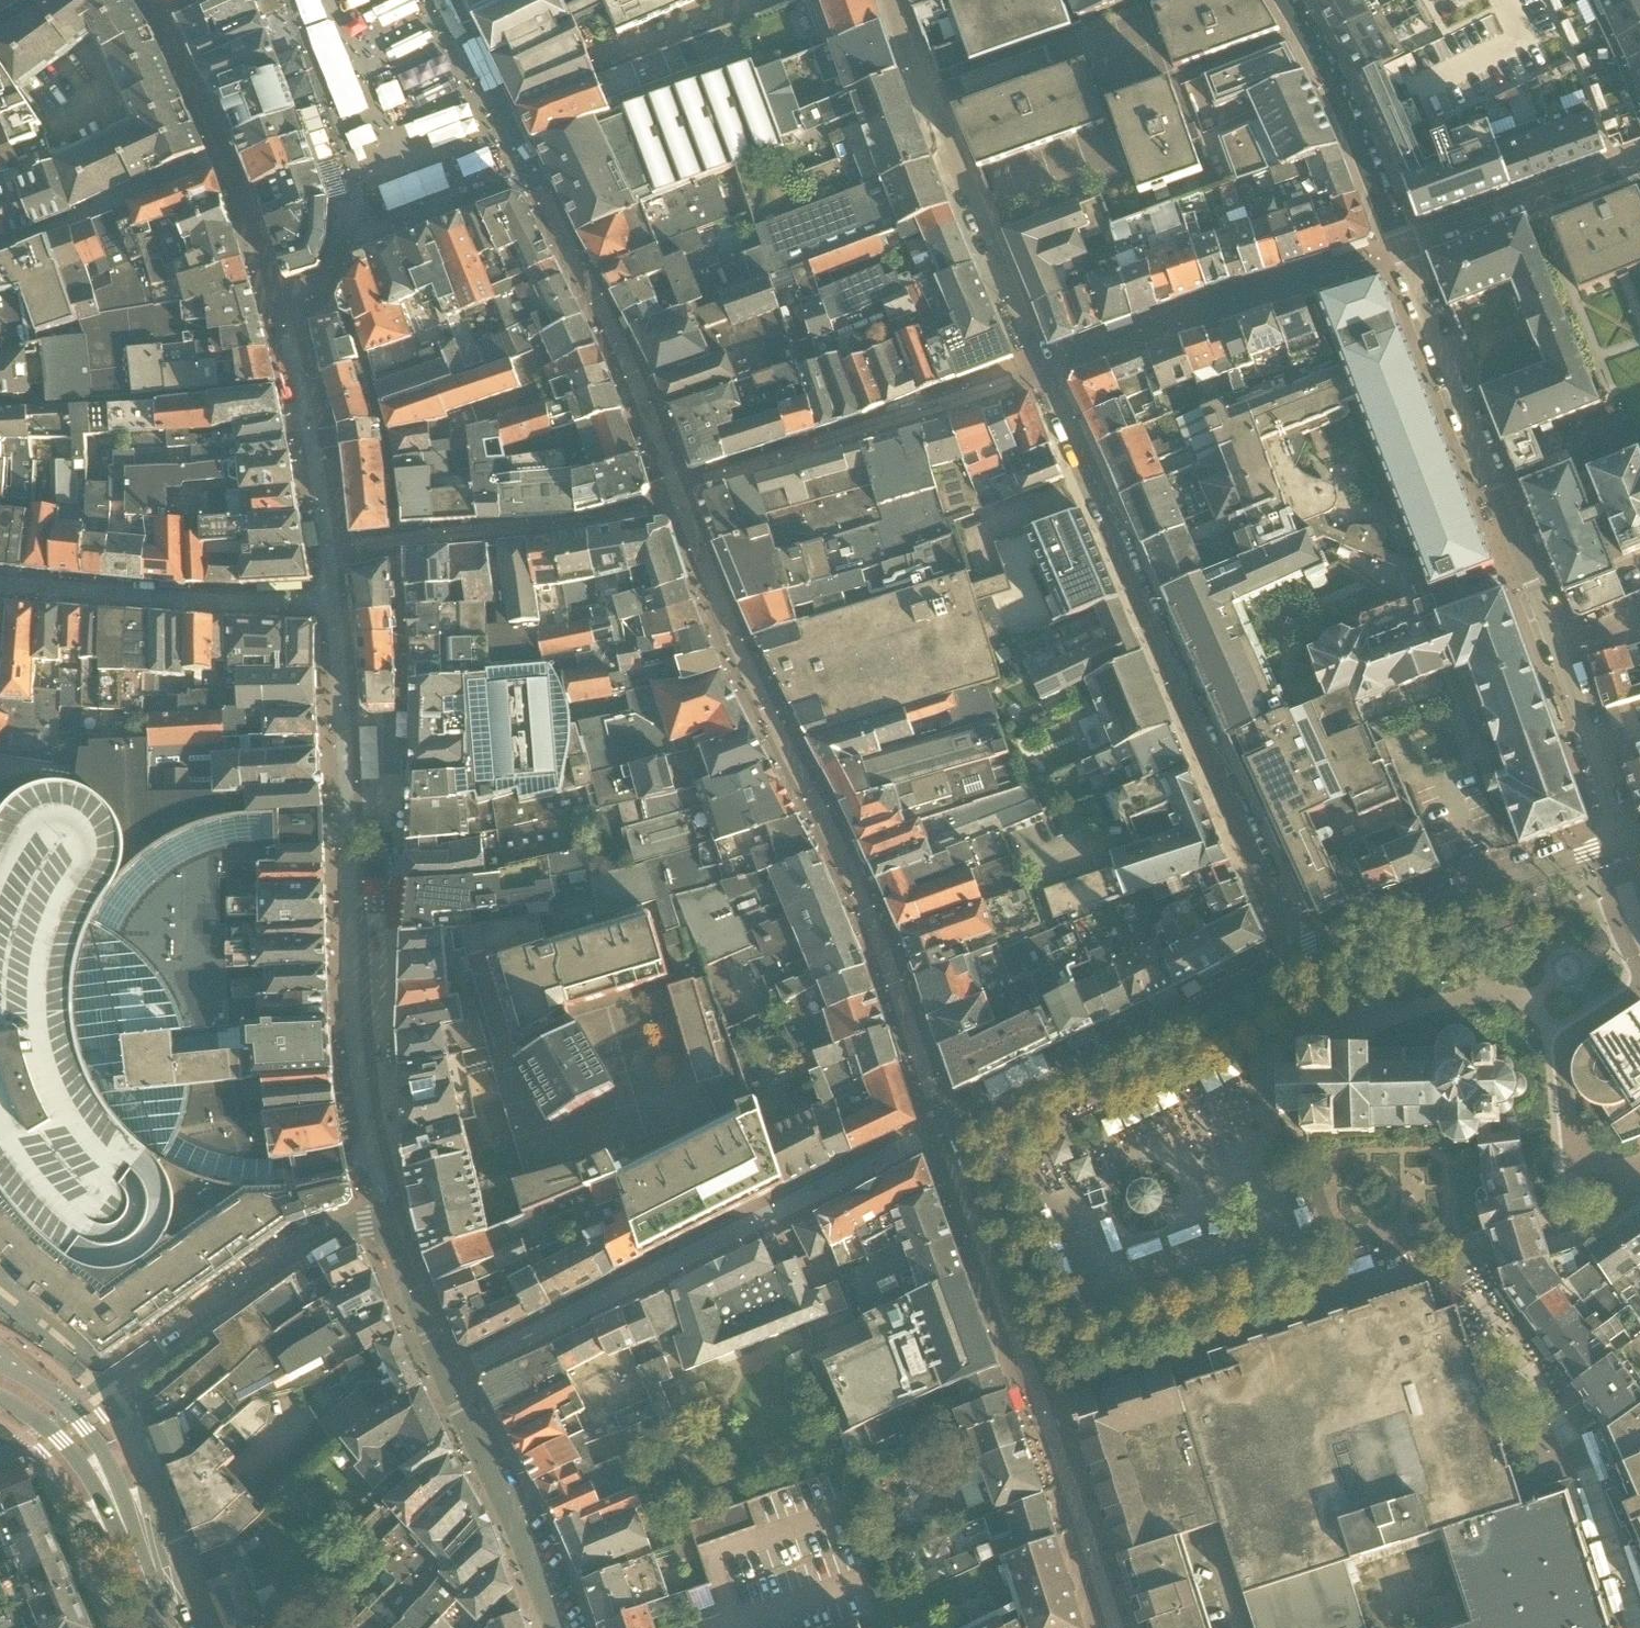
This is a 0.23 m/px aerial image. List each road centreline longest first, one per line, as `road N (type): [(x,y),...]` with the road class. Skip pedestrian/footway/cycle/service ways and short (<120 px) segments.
road 1 (residential): [(1303,955),(1039,373),(892,0)]
road 2 (residential): [(448,1375),(1182,1013)]
road 3 (residential): [(1403,242),(1618,840)]
road 4 (residential): [(448,1375),(384,1214),(301,1248),(85,1396),(71,1414)]
road 5 (residential): [(1618,840),(1439,898),(1303,955)]
road 6 (residential): [(1290,1313),(1182,1013)]
road 7 (residential): [(1570,1220),(1290,1313)]
road 8 (residential): [(549,1627),(448,1375)]
road 9 (residential): [(1287,0),(1403,242)]
road 10 (residential): [(1290,1313),(1045,1396)]
road 11 (residential): [(1403,242),(1639,153)]
road 12 (residential): [(0,245),(226,152)]
road 13 (secondary): [(0,1399),(72,1454),(132,1540)]
road 14 (unclassified): [(594,68),(769,0)]
road 15 (residential): [(226,152),(151,0)]
road 16 (residential): [(279,302),(226,152)]
road 17 (secondary): [(132,1540),(105,1456),(71,1414)]
road 18 (residential): [(1182,1013),(1303,955)]

